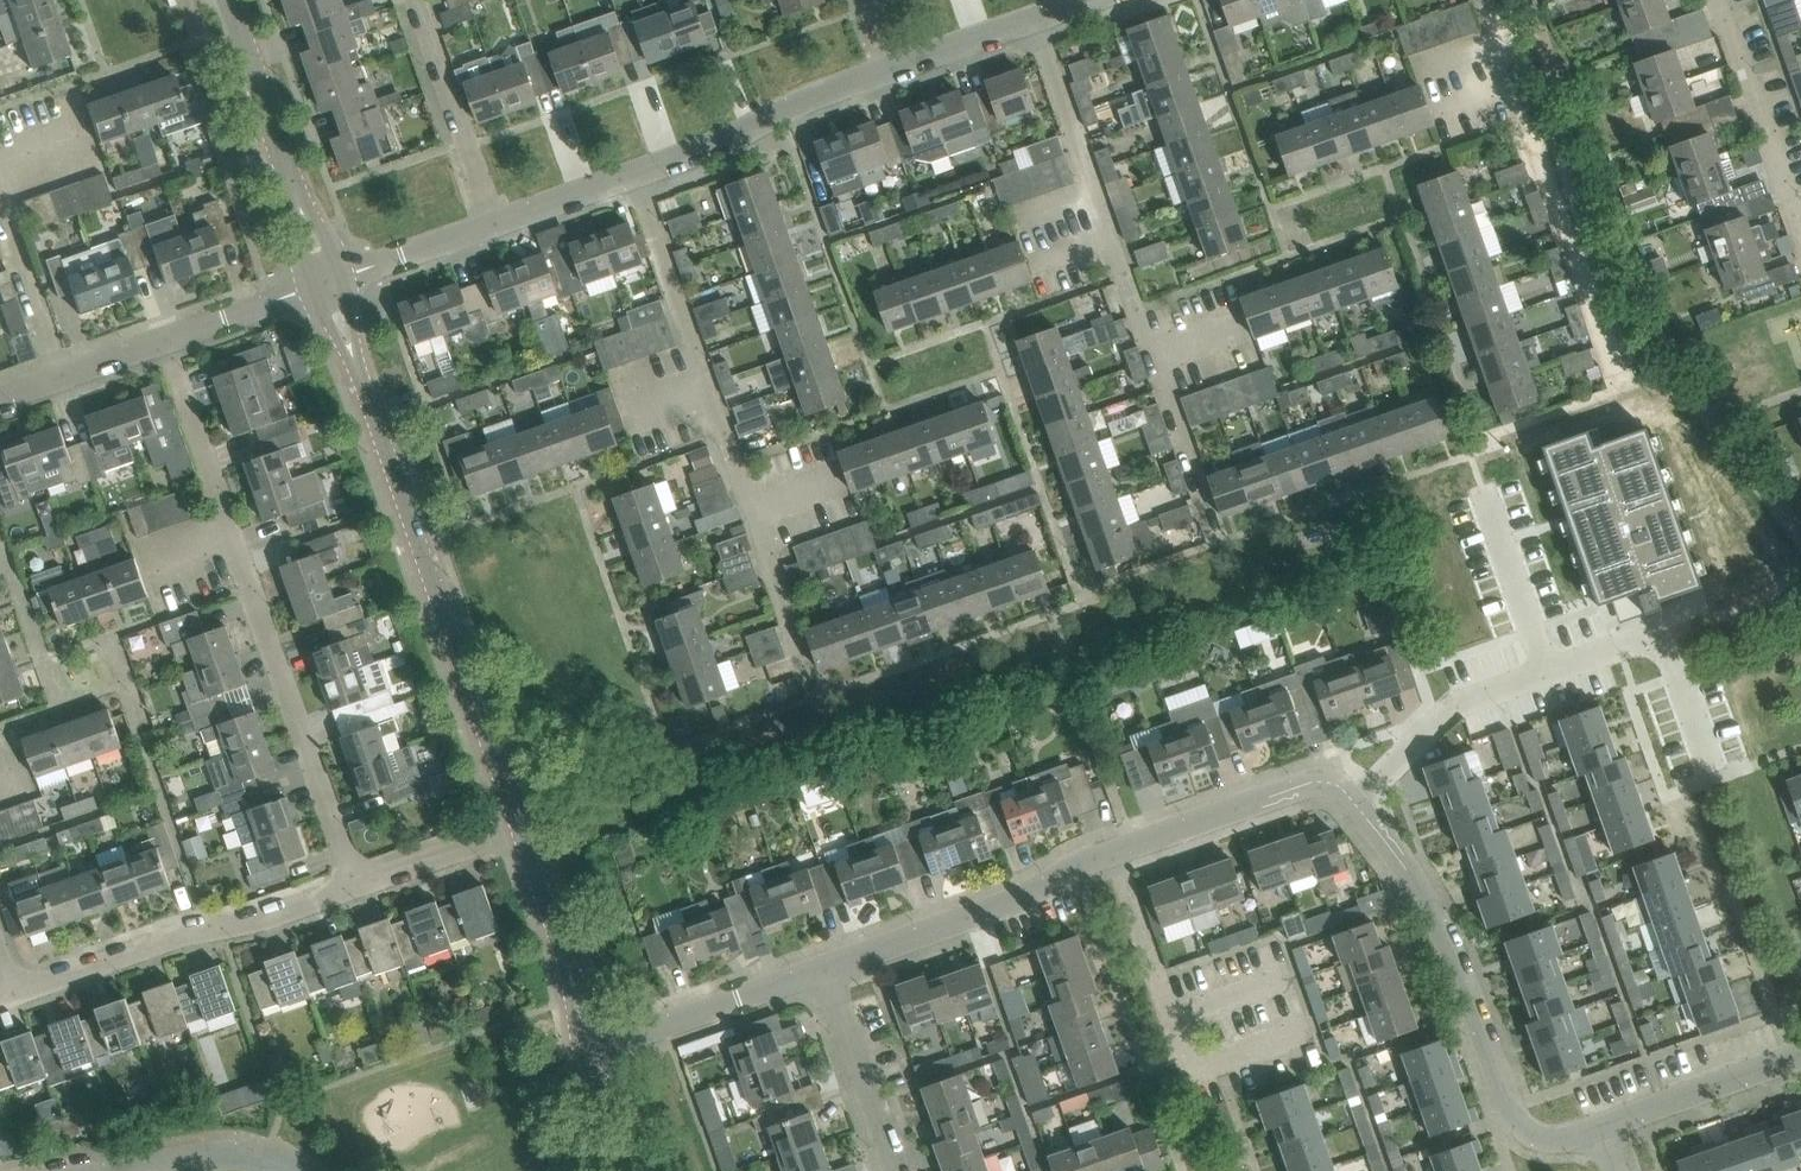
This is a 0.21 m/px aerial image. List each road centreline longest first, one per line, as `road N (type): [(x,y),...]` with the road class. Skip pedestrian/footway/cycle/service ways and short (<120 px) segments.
road 1 (tertiary): [(521,828),(328,281)]
road 2 (residential): [(356,885),(163,340)]
road 3 (residential): [(1218,543),(1033,19)]
road 4 (residential): [(818,696),(633,175)]
road 5 (residential): [(1354,802),(1426,899),(1521,1123),(1559,1137),(1598,1124)]
road 6 (residential): [(1621,389),(1484,0)]
road 7 (residential): [(356,885),(12,994)]
road 8 (residential): [(825,967),(1010,903),(1114,851)]
road 9 (tertiary): [(328,281),(229,0)]
road 10 (residential): [(633,175),(892,69)]
road 11 (residential): [(1543,674),(1646,639),(1662,642),(1714,779)]
road 12 (residential): [(1114,851),(1301,785),(1322,784),(1354,802)]
road 13 (residential): [(1800,238),(1716,0)]
road 14 (residential): [(595,1047),(825,967)]
road 15 (residential): [(495,223),(416,0)]
road 16 (residential): [(1114,851),(1188,1073)]
road 17 (residential): [(1354,802),(1460,702),(1543,674)]
road 18 (tertiary): [(595,1047),(521,828)]
road 19 (residential): [(897,1170),(825,967)]
road 20 (residential): [(1598,1124),(1800,1053)]
road 21 (residential): [(1482,485),(1543,674)]
road 22 (residential): [(328,281),(495,223)]
road 23 (residential): [(163,340),(328,281)]
road 24 (residential): [(521,828),(356,885)]
road 25 (residential): [(0,397),(163,340)]
road 26 (residential): [(287,1170),(253,1155),(131,1170)]
road 27 (residential): [(892,69),(1033,19)]
road 28 (residential): [(495,223),(633,175)]
road 29 (tertiary): [(639,1170),(595,1047)]

